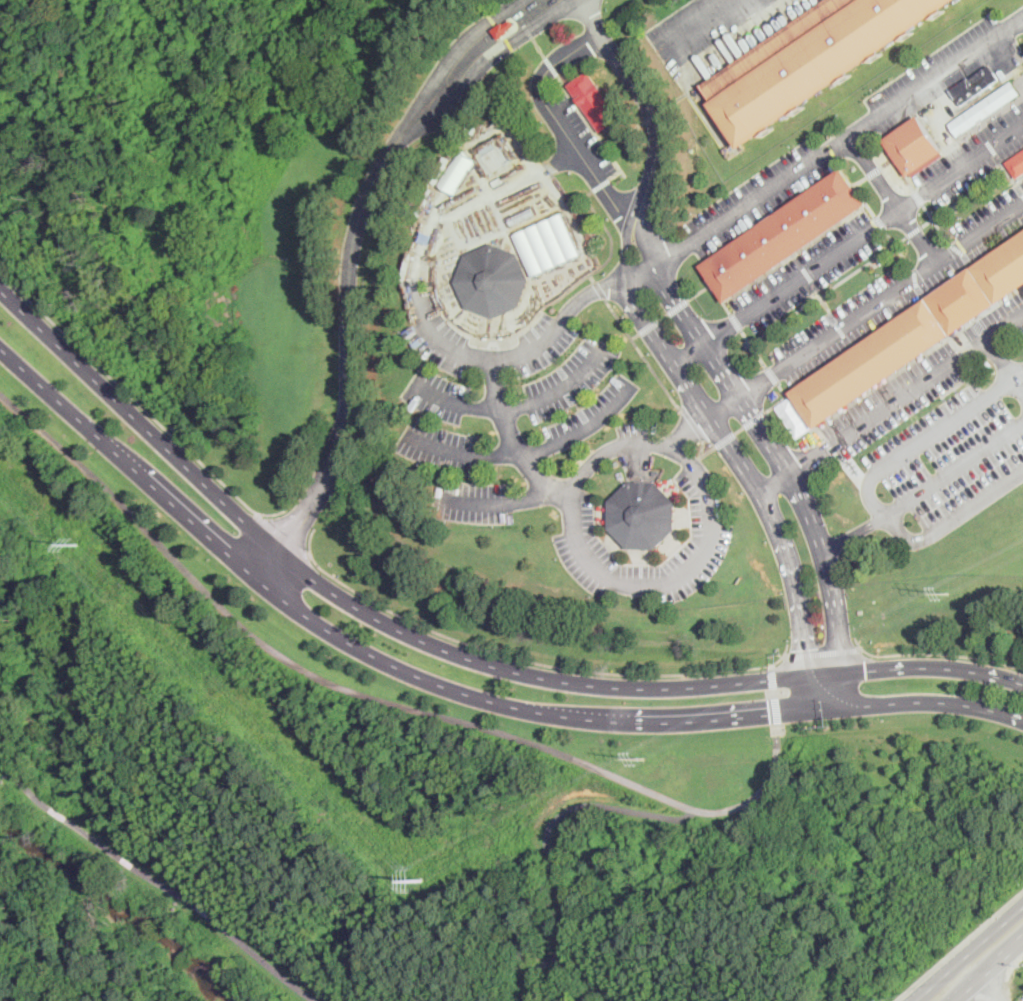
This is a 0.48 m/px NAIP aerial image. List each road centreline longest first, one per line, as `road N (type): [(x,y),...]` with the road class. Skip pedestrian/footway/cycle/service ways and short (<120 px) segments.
road 1 (secondary): [(773,679),(619,689),(571,684),(481,665),(386,625),(280,556),(0,290)]
road 2 (secondary): [(0,349),(297,611),(402,671),(512,708)]
road 3 (residential): [(259,581),(309,517),(335,464),(347,409),(354,240),(398,142)]
road 4 (residential): [(845,672),(824,548),(790,472),(655,266)]
road 5 (secondary): [(512,708),(623,724),(832,708)]
road 6 (residential): [(629,277),(635,303),(771,512)]
road 7 (secondary): [(1022,682),(919,666),(773,679)]
road 8 (residential): [(640,210),(659,132),(579,0)]
road 9 (residential): [(398,142),(440,118),(493,57),(577,0)]
road 10 (residential): [(526,0),(469,39),(398,142)]
road 11 (secondary): [(832,708),(948,702),(1022,718)]
road 12 (residential): [(771,512),(794,576),(809,675)]

